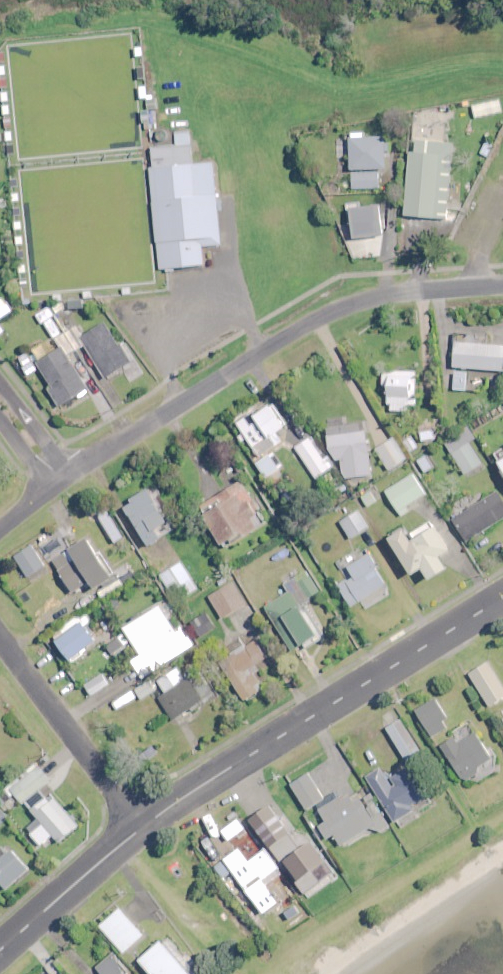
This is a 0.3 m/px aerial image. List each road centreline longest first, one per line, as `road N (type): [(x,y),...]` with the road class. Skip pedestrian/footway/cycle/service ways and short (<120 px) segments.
road 1 (residential): [(502,286),(407,292),(311,322),(69,474)]
road 2 (tertiary): [(141,826),(502,598)]
road 3 (residential): [(0,640),(141,826)]
road 4 (tertiary): [(0,952),(141,826)]

